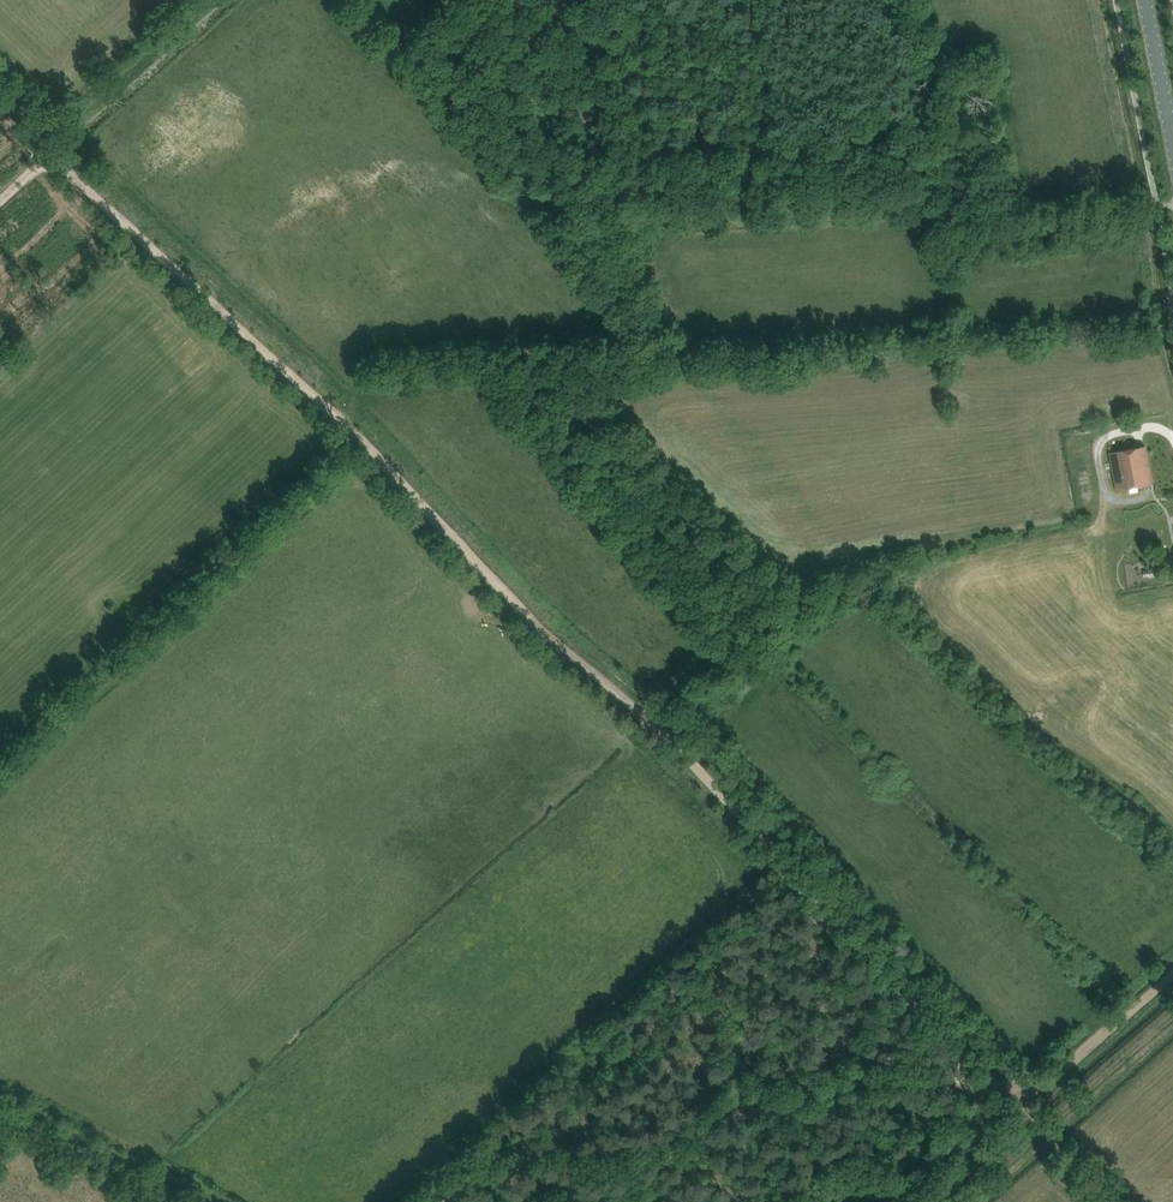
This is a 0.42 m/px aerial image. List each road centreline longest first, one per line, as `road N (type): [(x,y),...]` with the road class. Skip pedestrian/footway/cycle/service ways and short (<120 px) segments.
road 1 (track): [(445,1201),(477,1180),(548,1157),(680,1138),(916,1073),(1023,1096),(1061,1076),(1172,977)]
road 2 (secondary): [(1172,164),(1142,0)]

